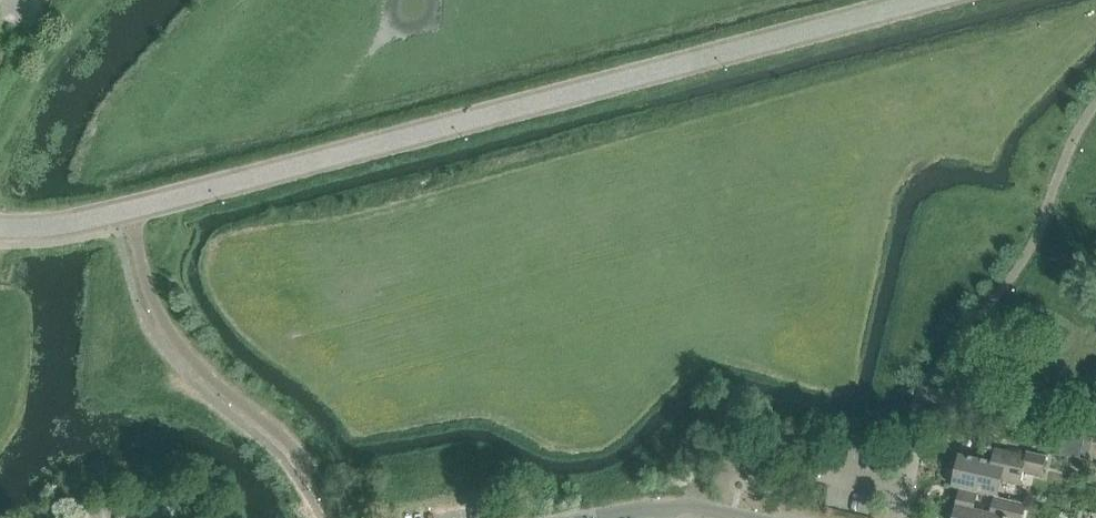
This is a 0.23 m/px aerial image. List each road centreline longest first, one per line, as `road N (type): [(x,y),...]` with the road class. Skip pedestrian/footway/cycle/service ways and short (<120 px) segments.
road 1 (residential): [(924,0),(127,213)]
road 2 (residential): [(0,226),(127,213)]

